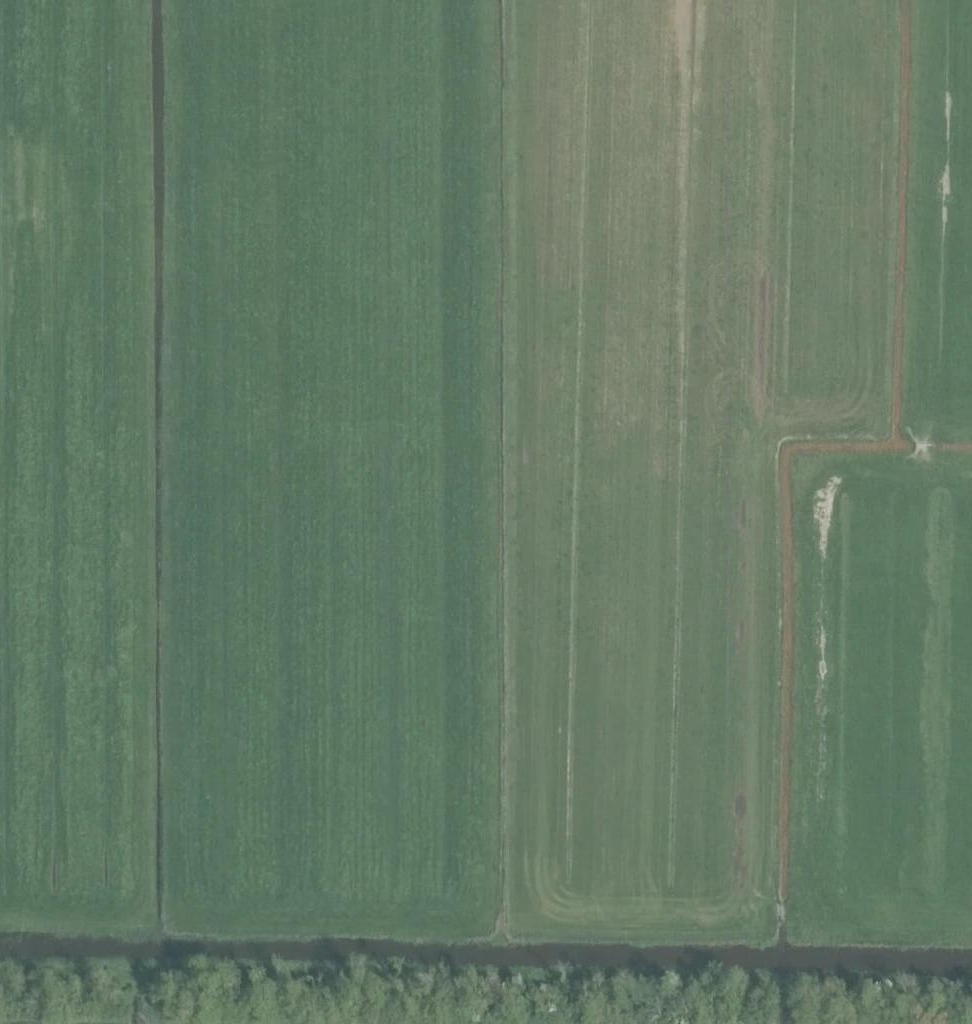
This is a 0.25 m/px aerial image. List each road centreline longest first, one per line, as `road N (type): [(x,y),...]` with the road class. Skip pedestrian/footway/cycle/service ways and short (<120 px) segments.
road 1 (track): [(971,988),(0,972)]

